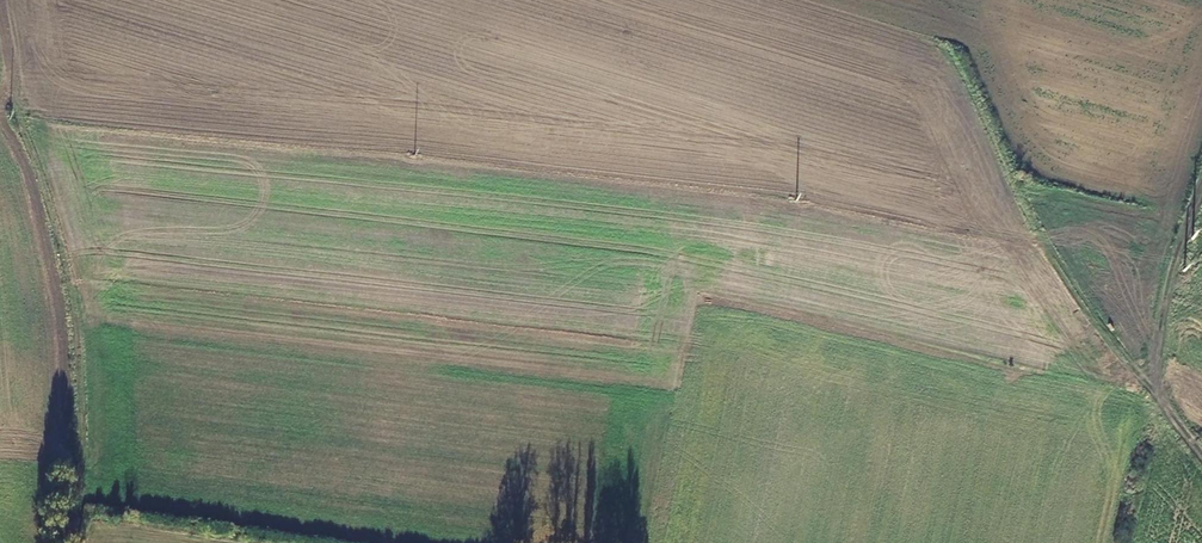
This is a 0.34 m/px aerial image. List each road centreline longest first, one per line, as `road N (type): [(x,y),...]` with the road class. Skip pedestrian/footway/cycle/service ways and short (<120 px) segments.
road 1 (track): [(72,542),(78,337),(56,216),(0,36)]

